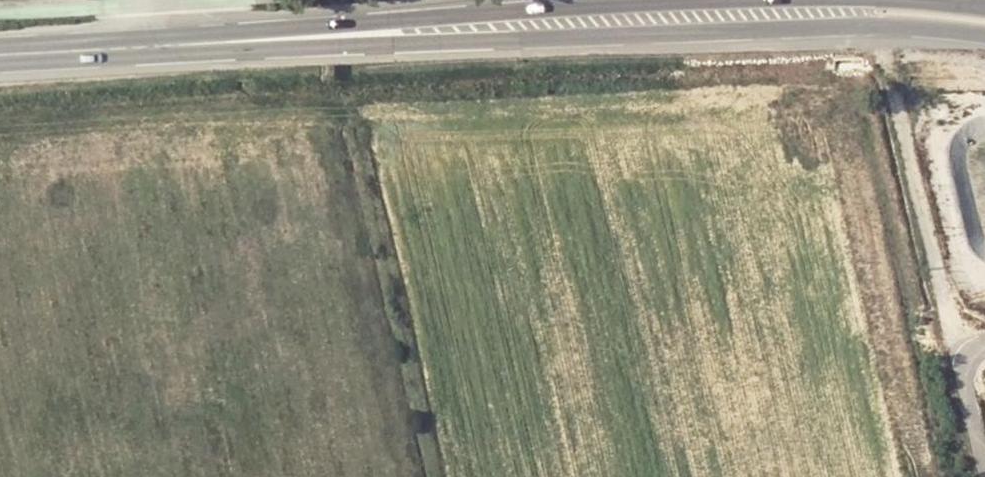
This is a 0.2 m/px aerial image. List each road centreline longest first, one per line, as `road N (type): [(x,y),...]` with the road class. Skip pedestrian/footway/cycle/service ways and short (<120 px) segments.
road 1 (secondary): [(776,13),(0,53)]
road 2 (secondary): [(776,13),(984,36)]
road 3 (secondary): [(984,11),(884,1),(776,13)]
road 4 (unclassified): [(984,345),(964,373),(984,458)]

